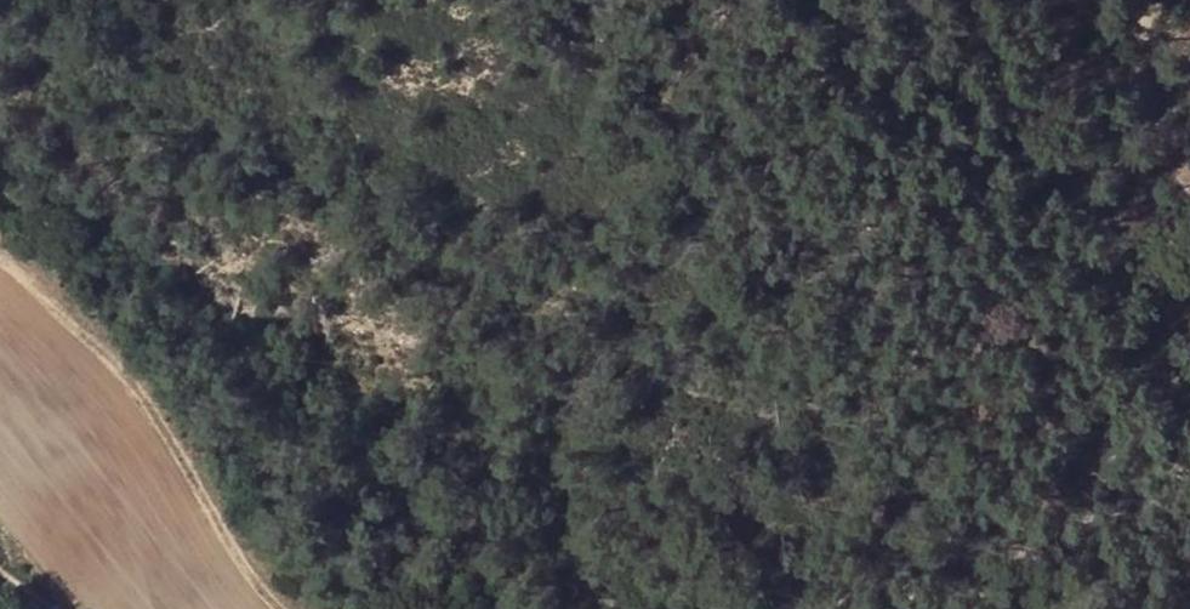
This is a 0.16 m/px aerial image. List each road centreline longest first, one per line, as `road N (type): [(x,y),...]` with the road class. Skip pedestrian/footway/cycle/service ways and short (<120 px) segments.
road 1 (track): [(1164,0),(1149,116),(1189,190)]

